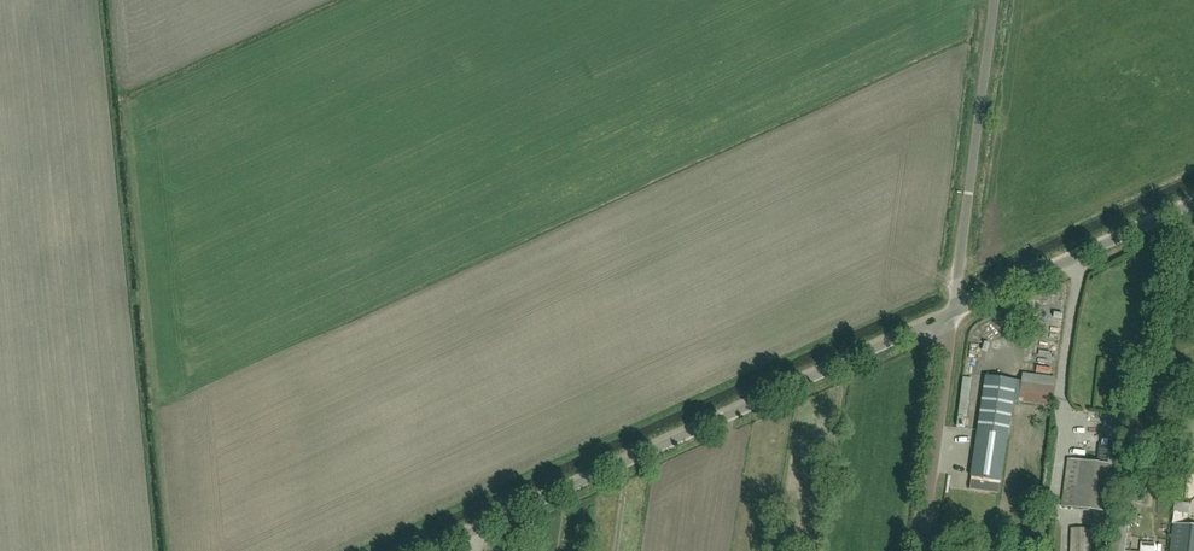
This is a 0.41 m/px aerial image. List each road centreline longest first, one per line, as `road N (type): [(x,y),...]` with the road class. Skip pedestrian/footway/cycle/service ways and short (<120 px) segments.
road 1 (unclassified): [(430,550),(953,312)]
road 2 (unclassified): [(953,312),(994,0)]
road 3 (unclassified): [(953,312),(1193,202)]
road 4 (unclassified): [(922,550),(953,312)]

